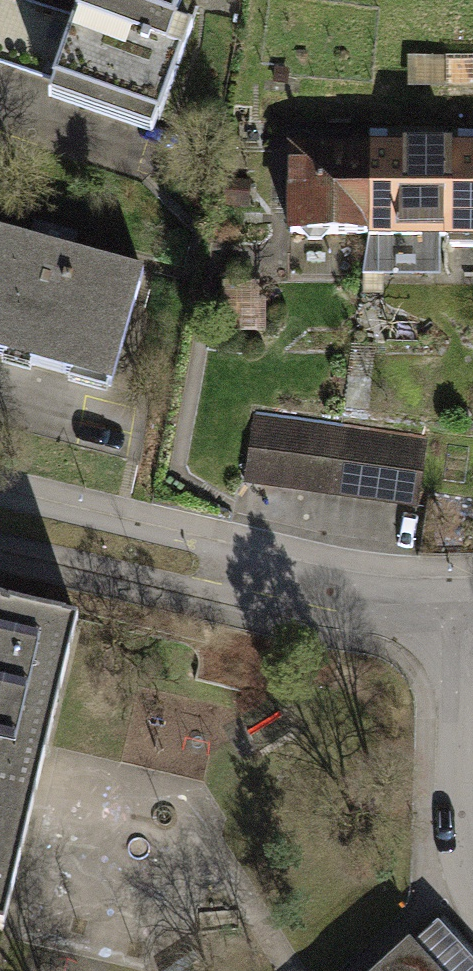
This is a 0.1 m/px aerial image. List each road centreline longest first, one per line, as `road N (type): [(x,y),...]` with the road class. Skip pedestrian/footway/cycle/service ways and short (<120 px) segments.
road 1 (residential): [(192,565),(336,595),(463,607)]
road 2 (residential): [(463,607),(464,864),(472,877)]

